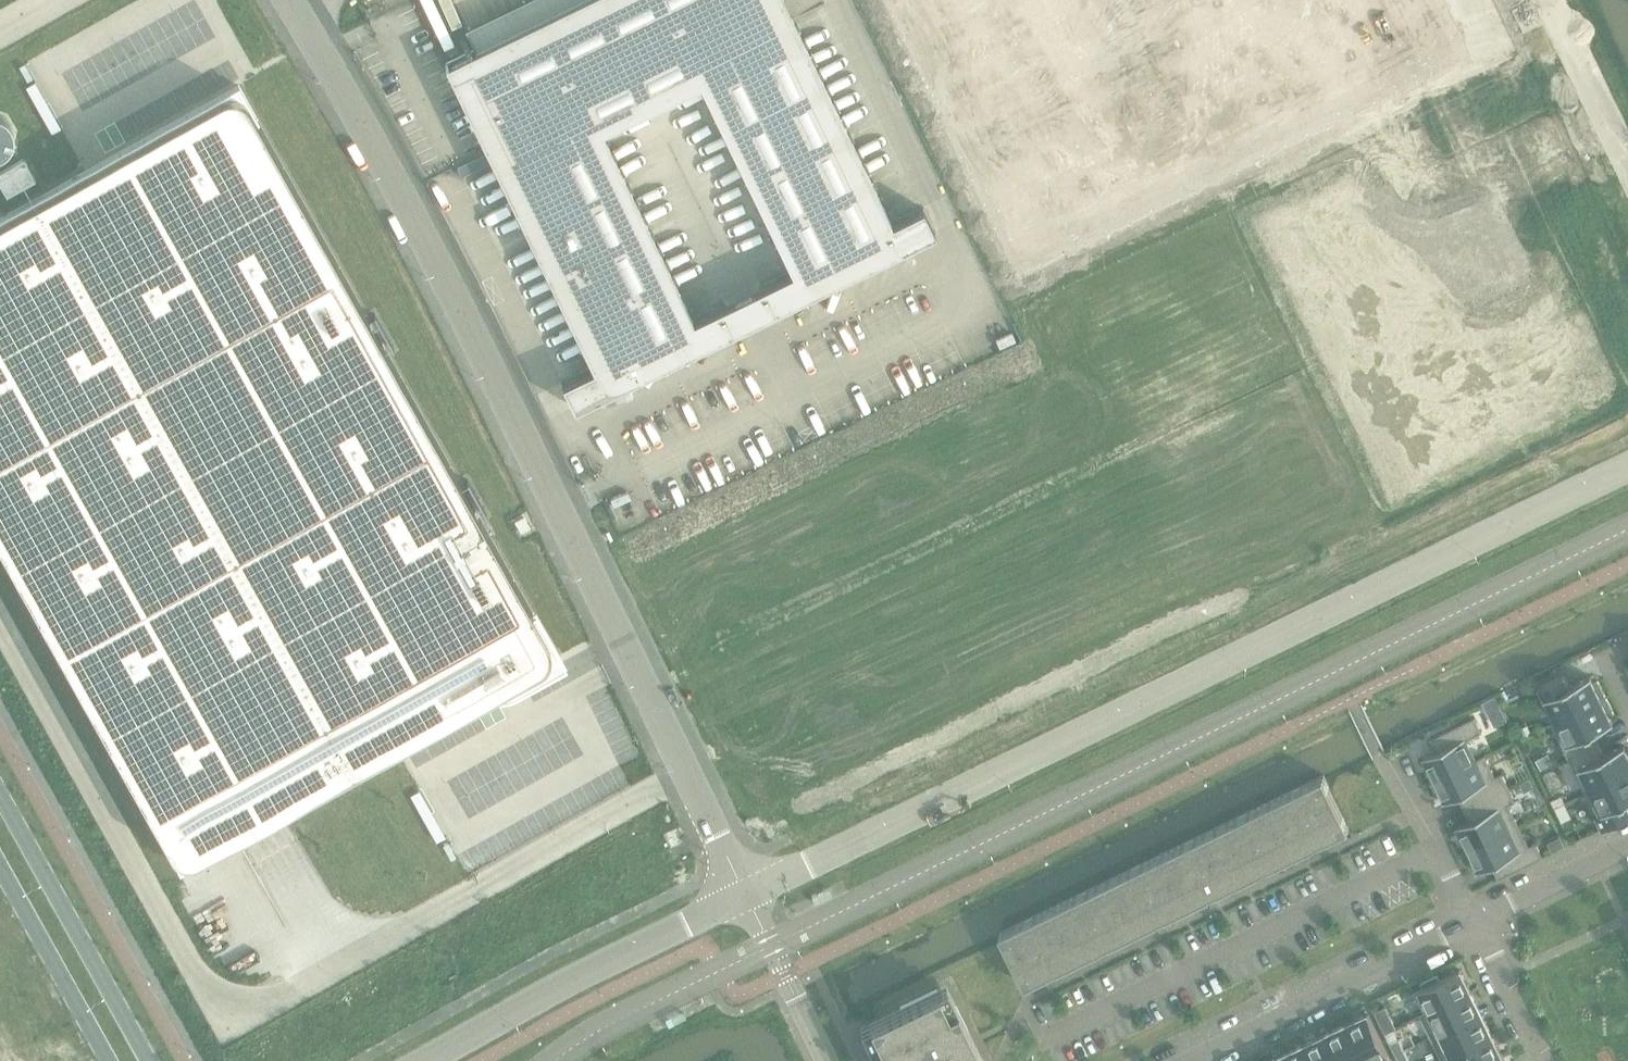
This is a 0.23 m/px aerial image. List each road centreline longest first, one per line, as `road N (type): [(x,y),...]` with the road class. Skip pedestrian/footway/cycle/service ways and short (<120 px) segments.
road 1 (unclassified): [(743,894),(294,0)]
road 2 (unclassified): [(743,894),(1627,472)]
road 3 (unclassified): [(427,1060),(743,894)]
road 4 (residential): [(1194,1060),(1479,924)]
road 5 (tertiary): [(154,1060),(0,787)]
road 6 (tertiary): [(0,871),(106,1060)]
road 7 (residential): [(831,1060),(743,894)]
road 8 (residential): [(1401,756),(1436,829),(1437,852),(1479,924)]
road 9 (unclassified): [(1627,164),(1549,0)]
road 10 (residential): [(1479,924),(1627,849)]
road 11 (residential): [(1546,1060),(1479,924)]

